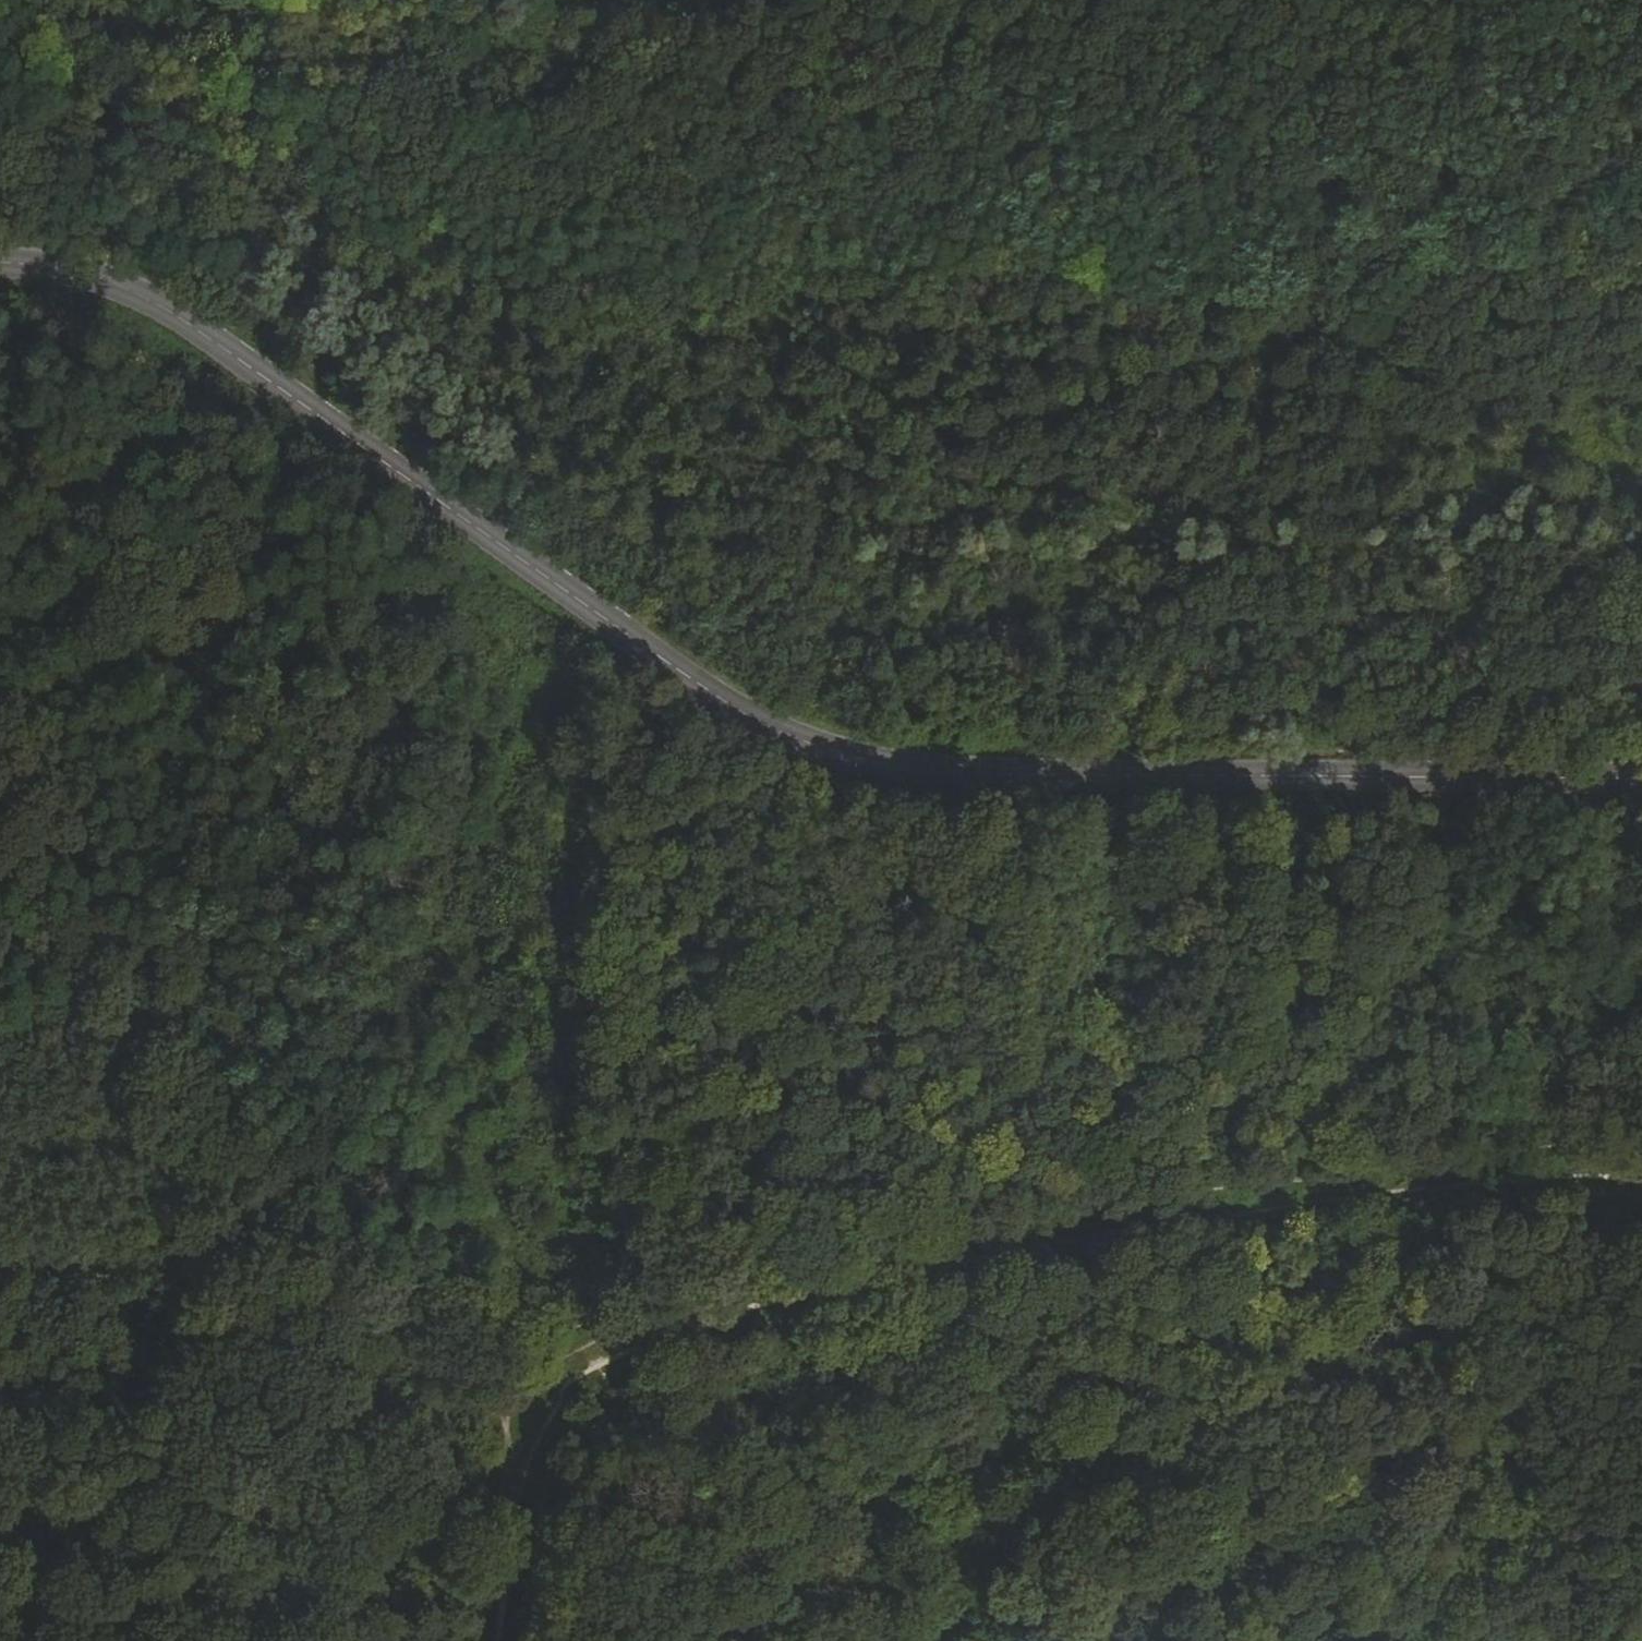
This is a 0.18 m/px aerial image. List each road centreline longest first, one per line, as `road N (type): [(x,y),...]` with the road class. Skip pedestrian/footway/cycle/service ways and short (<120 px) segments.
road 1 (tertiary): [(0,272),(78,274),(170,308),(679,676),(819,747),(947,776),(1641,778)]
road 2 (track): [(1121,501),(1262,532),(1404,537),(1490,478),(1537,508),(1610,508),(1641,493)]
road 3 (track): [(60,0),(74,9),(194,9),(300,48),(399,53),(498,0)]

